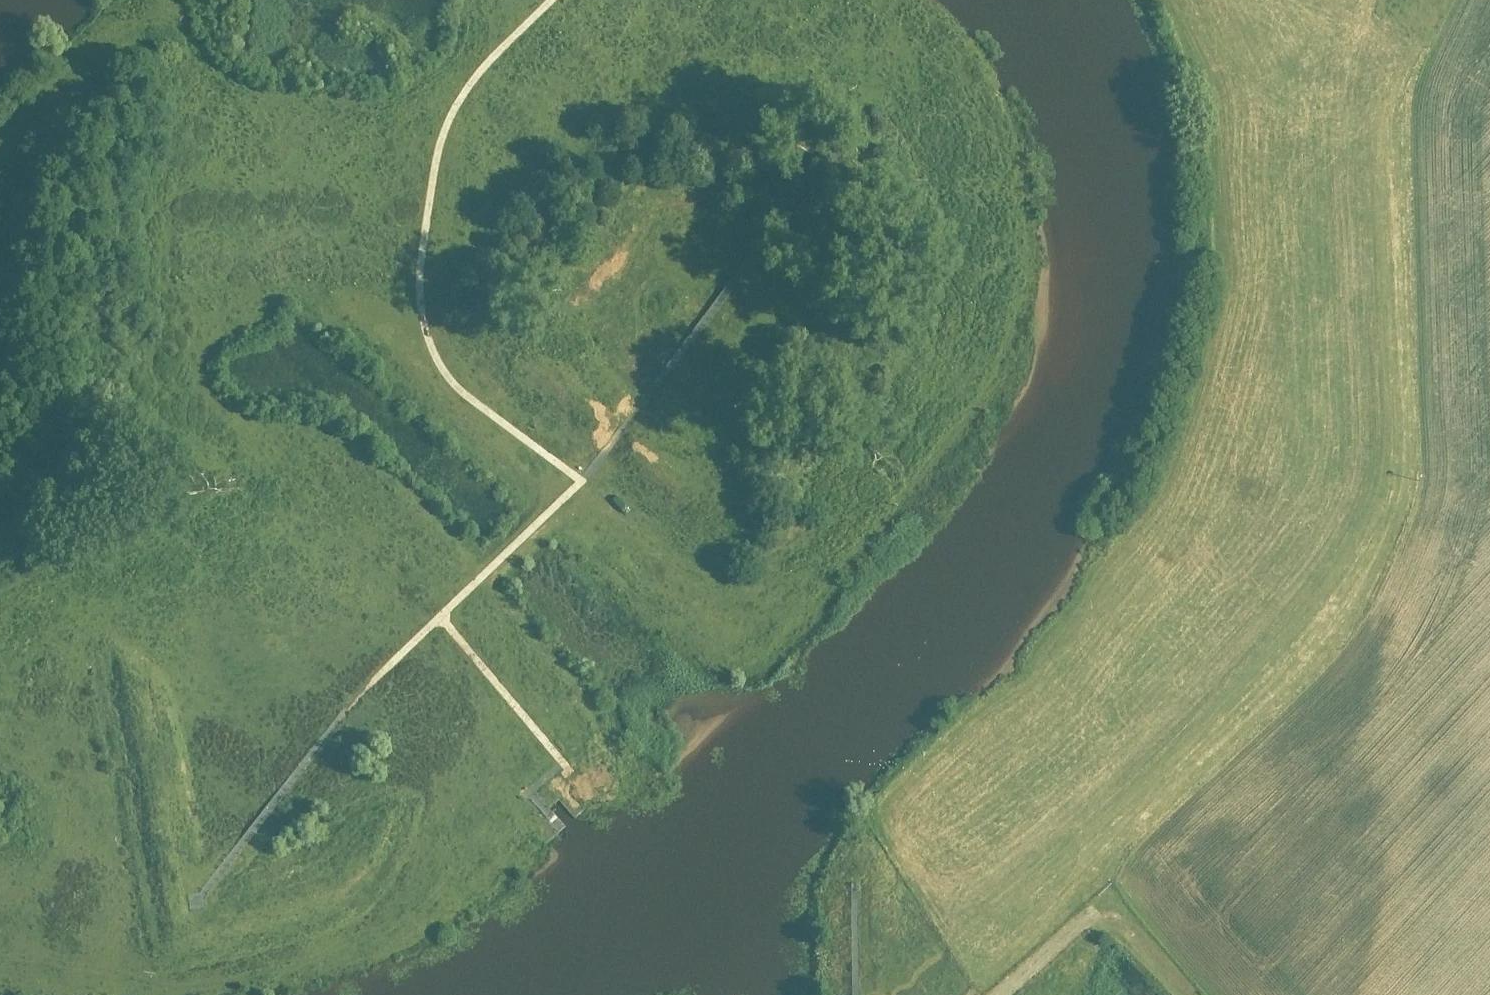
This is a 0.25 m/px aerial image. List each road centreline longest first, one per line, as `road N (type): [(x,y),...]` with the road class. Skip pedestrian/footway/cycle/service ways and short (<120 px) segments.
road 1 (track): [(1003,994),(1063,940),(1091,924),(1117,923),(1190,994)]

